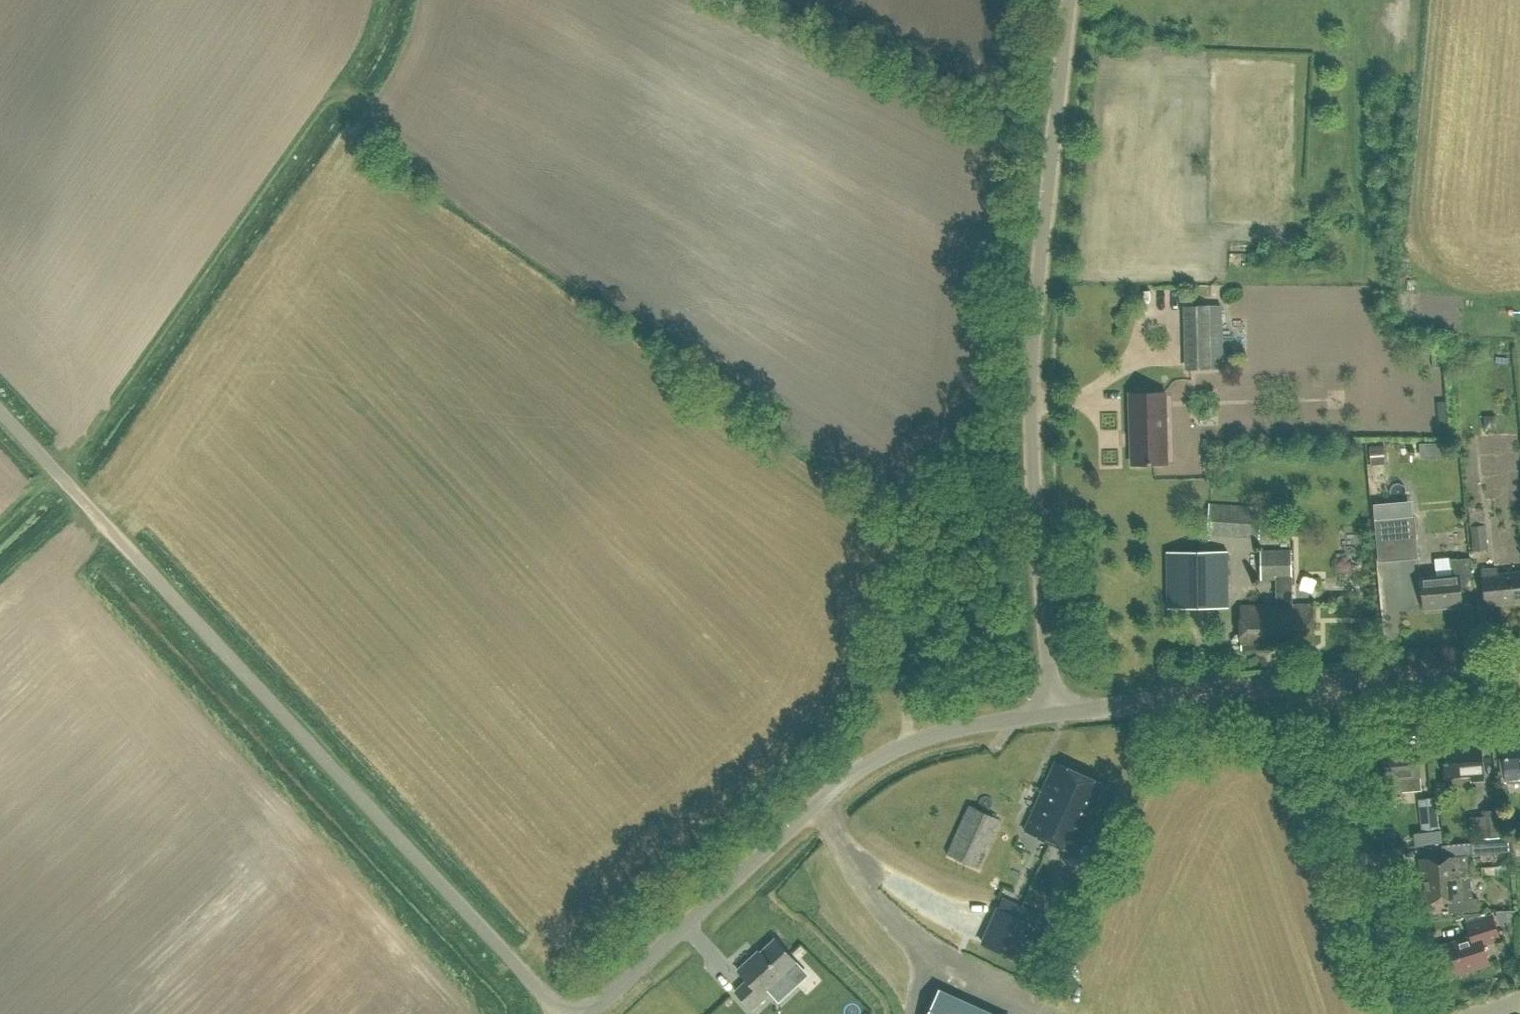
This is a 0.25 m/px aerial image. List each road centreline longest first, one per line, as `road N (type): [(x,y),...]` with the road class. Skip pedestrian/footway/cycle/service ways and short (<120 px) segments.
road 1 (unclassified): [(0,412),(558,1013)]
road 2 (unclassified): [(1056,714),(1028,350),(1067,0)]
road 3 (unclassified): [(586,1013),(874,760),(972,724),(1056,714)]
road 4 (unclassified): [(1414,1013),(1305,686)]
road 5 (unclassified): [(1056,714),(1305,686)]
road 6 (unclassified): [(1519,678),(1305,686)]

